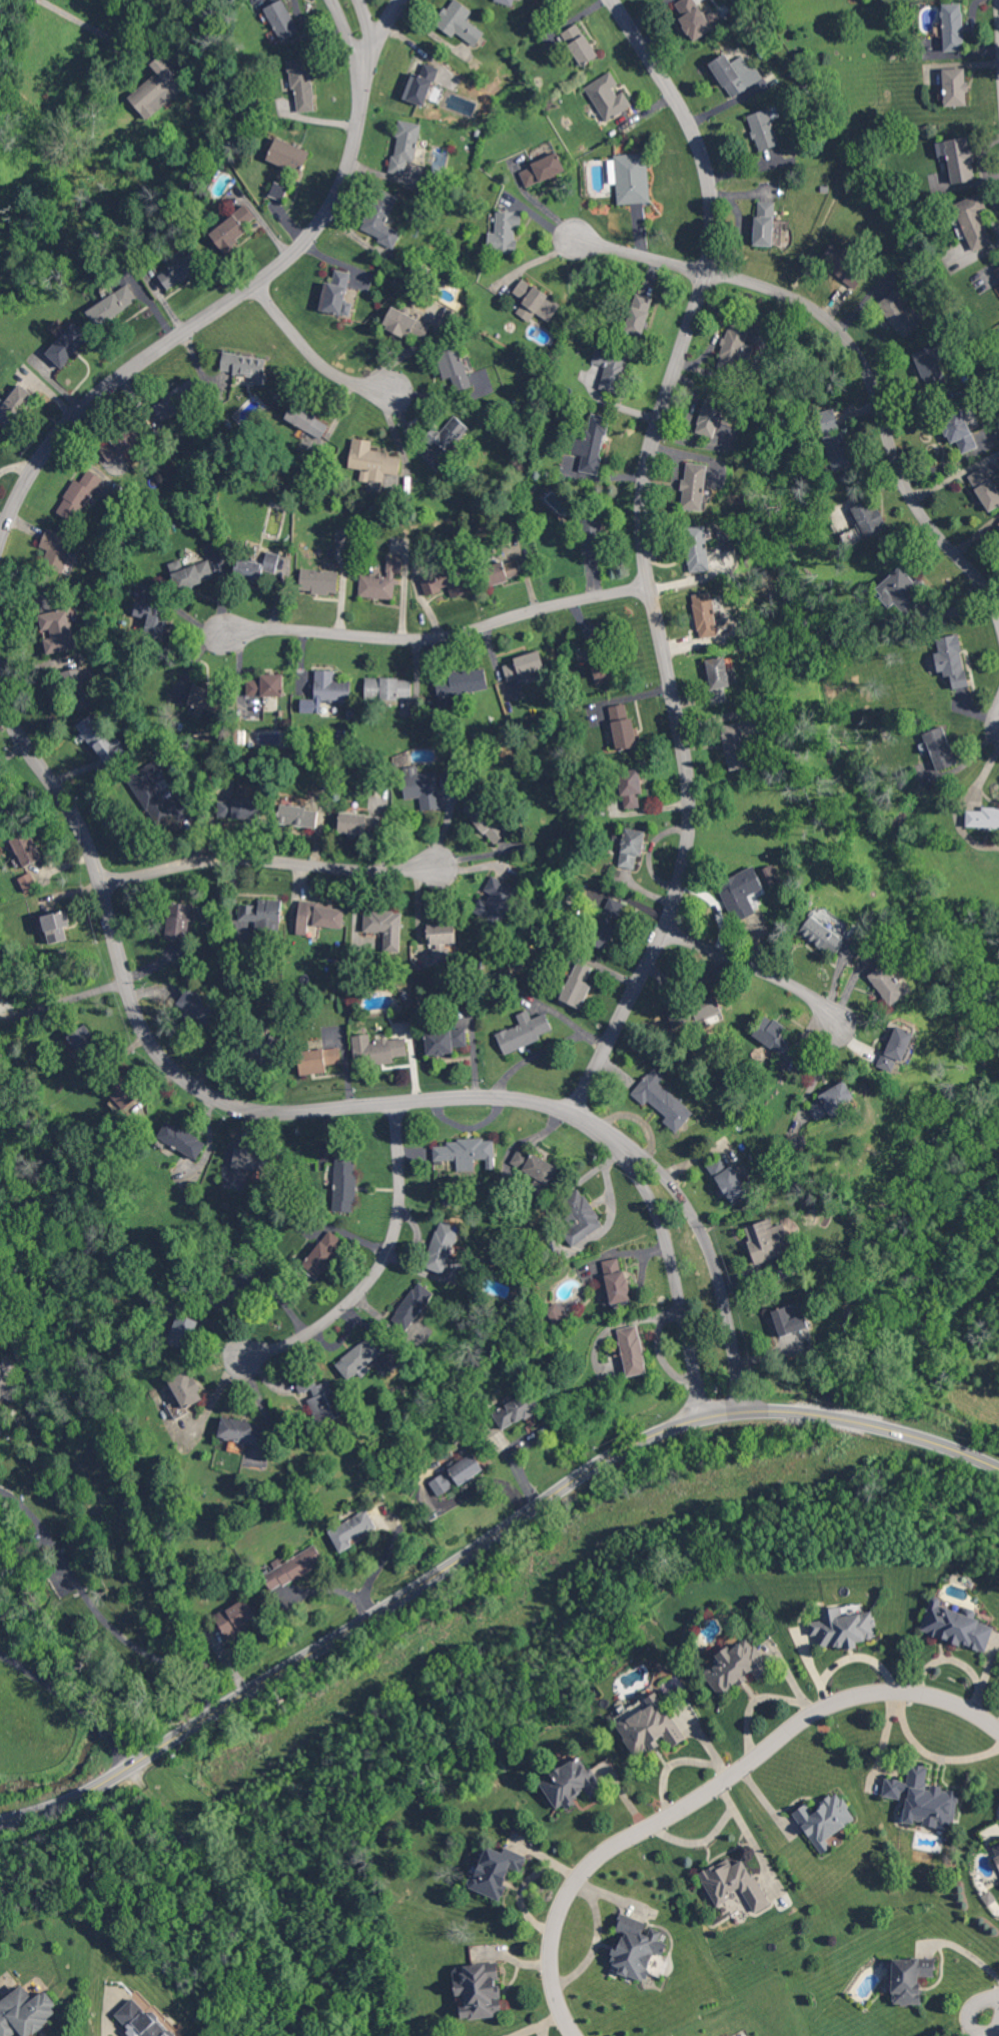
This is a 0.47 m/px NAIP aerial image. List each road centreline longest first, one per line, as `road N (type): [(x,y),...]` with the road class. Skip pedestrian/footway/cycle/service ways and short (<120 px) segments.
road 1 (residential): [(592,1076),(661,935),(688,837),(641,510),(708,273),(713,220),(695,141),(608,0)]
road 2 (secondary): [(0,1823),(69,1801),(130,1769),(609,1458),(674,1428),(739,1413),(815,1415),(920,1438),(998,1468)]
road 3 (residential): [(0,697),(22,749),(75,828),(135,1020),(174,1079),(218,1103),(265,1114),(485,1095),(533,1098),(573,1114)]
road 4 (residential): [(998,1735),(941,1702),(891,1694),(855,1699),(800,1724),(706,1797),(598,1860),(569,1894),(553,1934),(553,1988),(572,2035)]
road 5 (residential): [(367,65),(343,179),(311,234),(255,287),(72,420),(21,491),(0,540)]
road 6 (residential): [(708,273),(797,304),(846,344),(871,387),(914,508),(984,591),(998,627)]
road 7 (residential): [(650,592),(429,643),(228,638)]
road 8 (residential): [(97,889),(226,862),(374,874),(441,867)]
road 9 (residential): [(393,1104),(399,1189),(382,1261),(314,1329),(242,1359)]
road 10 (residential): [(739,1413),(723,1308),(688,1215),(649,1167),(603,1143)]
road 11 (residential): [(603,1143),(643,1192),(659,1229),(701,1420)]
road 12 (residential): [(661,935),(791,986),(842,1035)]
road 13 (residential): [(255,287),(322,363),(388,392)]
road 14 (residential): [(577,238),(708,273)]

